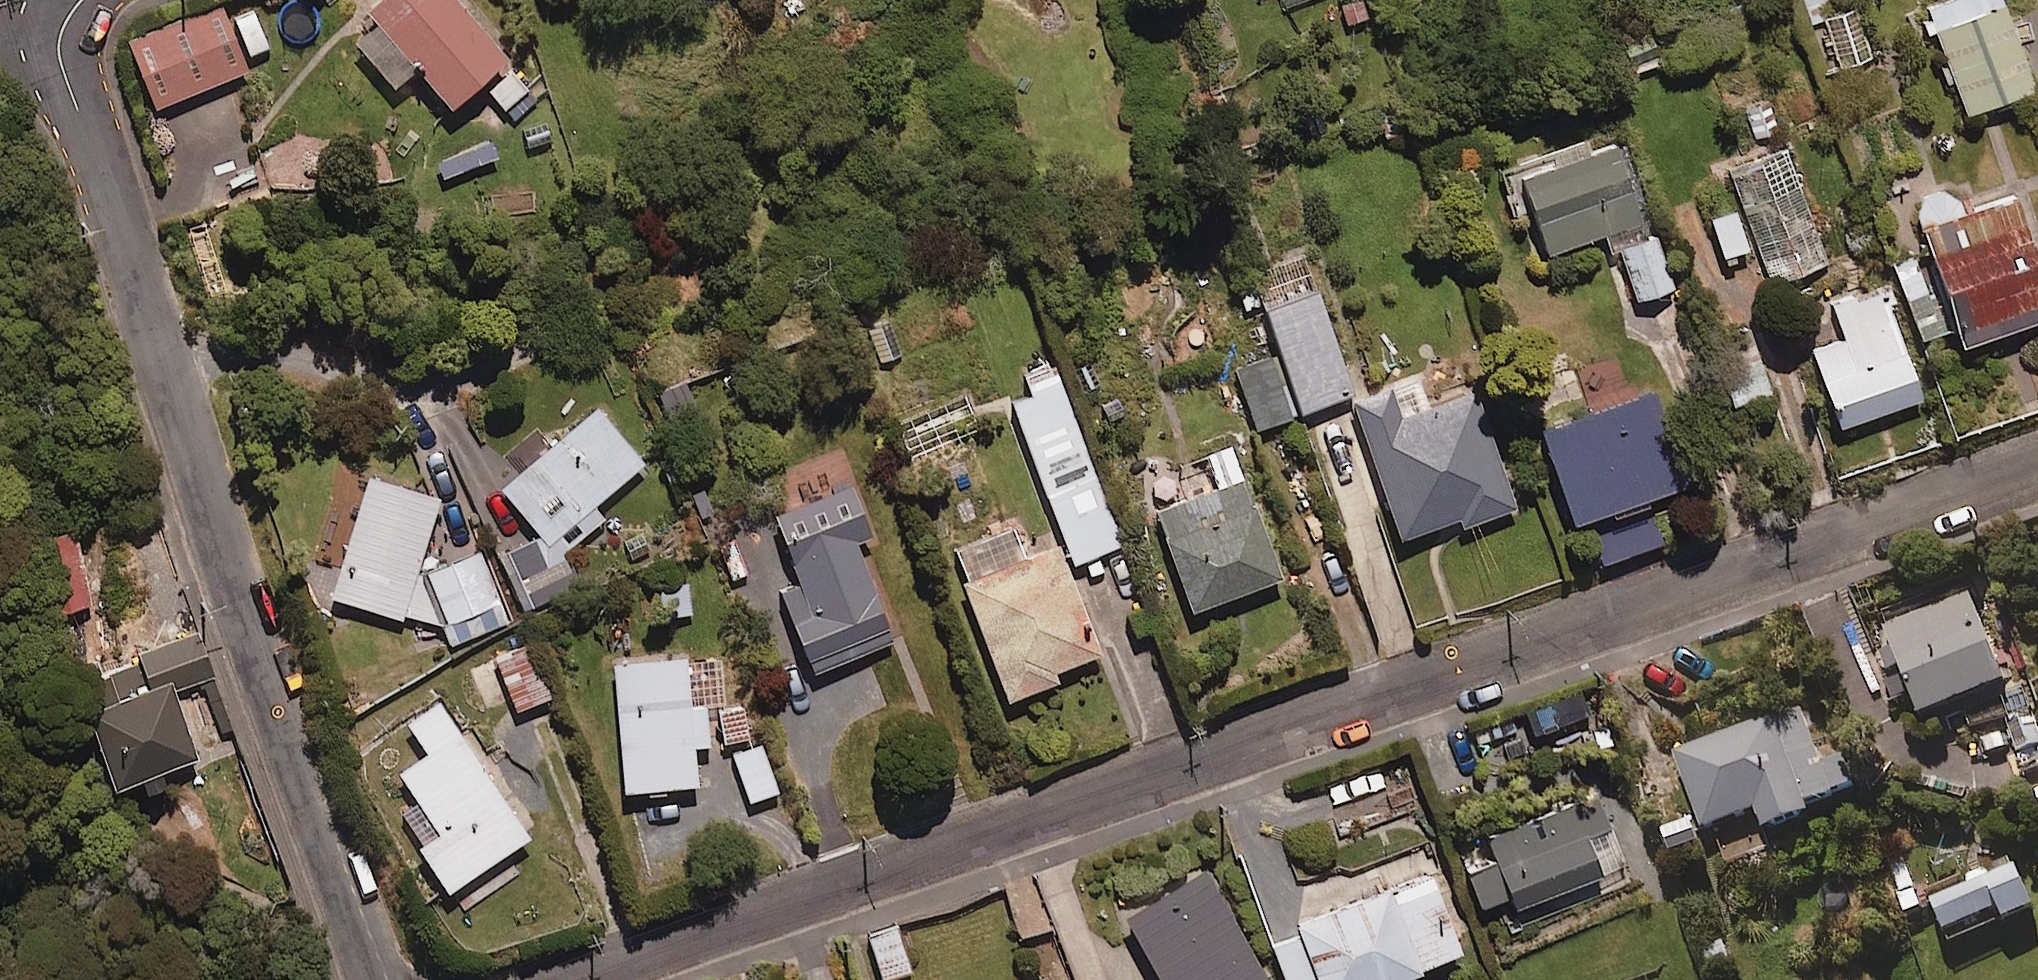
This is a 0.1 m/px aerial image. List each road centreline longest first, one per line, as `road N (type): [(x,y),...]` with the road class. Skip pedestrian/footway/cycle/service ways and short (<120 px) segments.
road 1 (residential): [(2037,463),(561,979)]
road 2 (residential): [(380,979),(41,0)]

